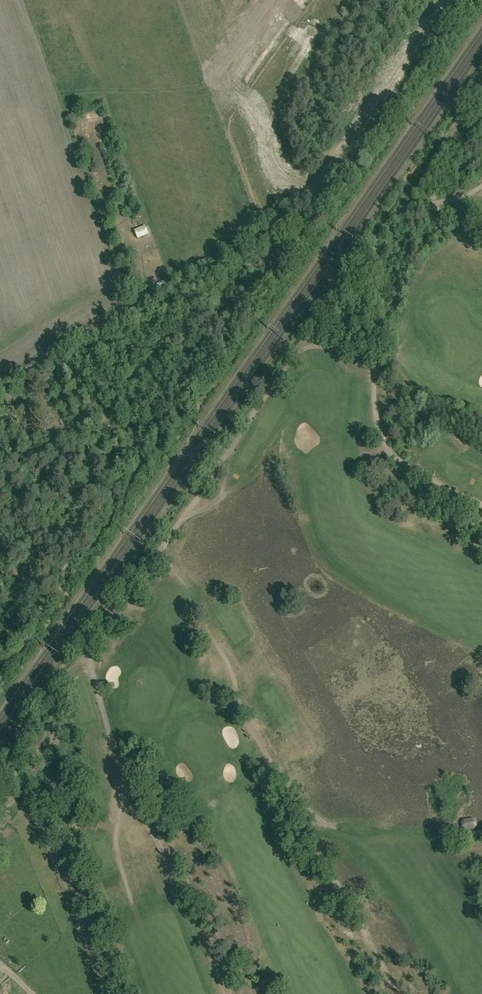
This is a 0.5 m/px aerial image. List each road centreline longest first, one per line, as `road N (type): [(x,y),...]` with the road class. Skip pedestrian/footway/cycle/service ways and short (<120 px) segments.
road 1 (track): [(0,385),(125,307)]

